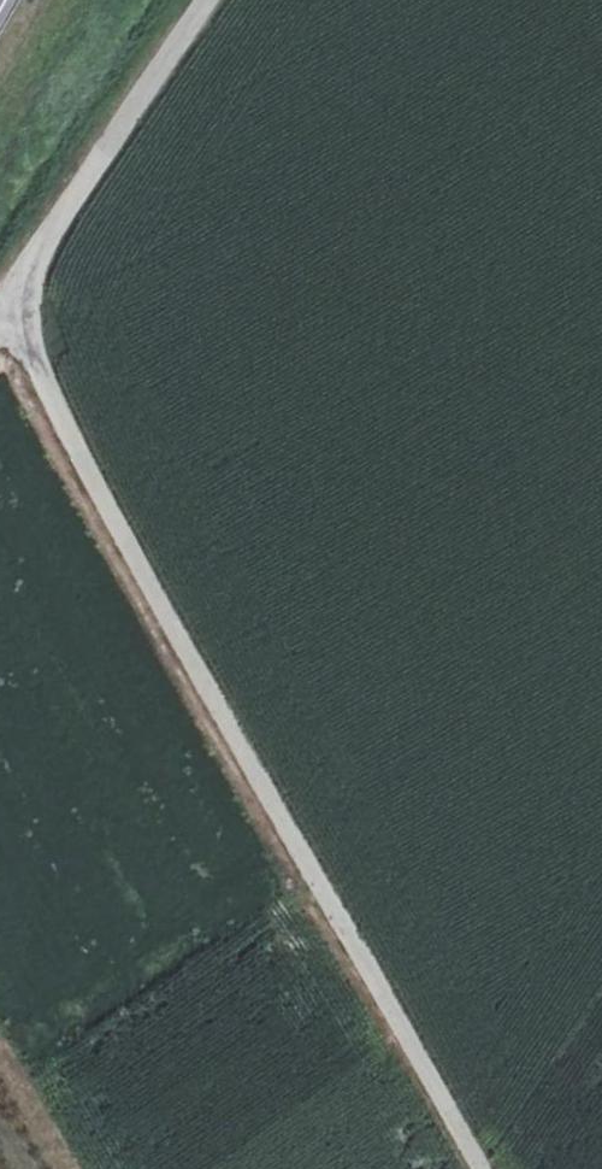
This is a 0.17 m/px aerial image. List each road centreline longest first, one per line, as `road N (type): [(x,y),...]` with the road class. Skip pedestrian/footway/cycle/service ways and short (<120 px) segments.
road 1 (unclassified): [(479,1168),(80,503),(33,391),(17,303),(31,254),(209,0)]

